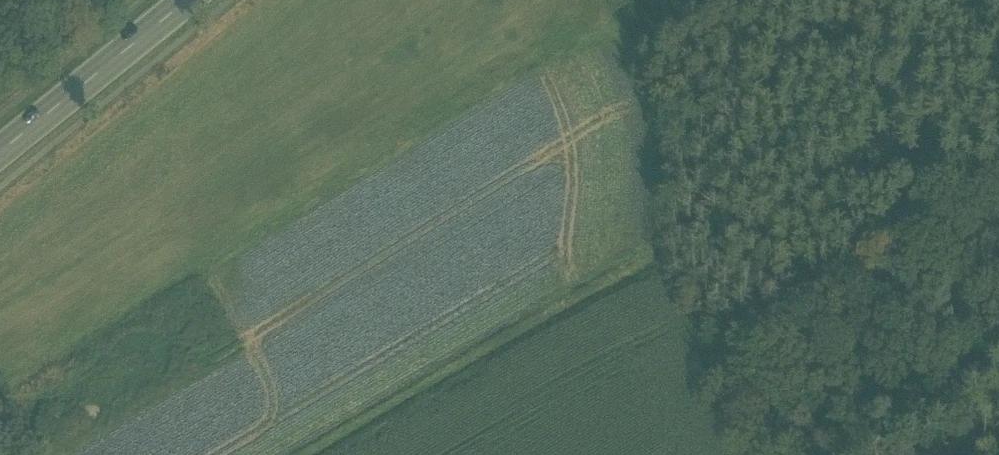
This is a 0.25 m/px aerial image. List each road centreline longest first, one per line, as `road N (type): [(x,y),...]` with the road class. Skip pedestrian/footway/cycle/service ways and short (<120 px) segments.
road 1 (secondary): [(188,0),(0,153)]

